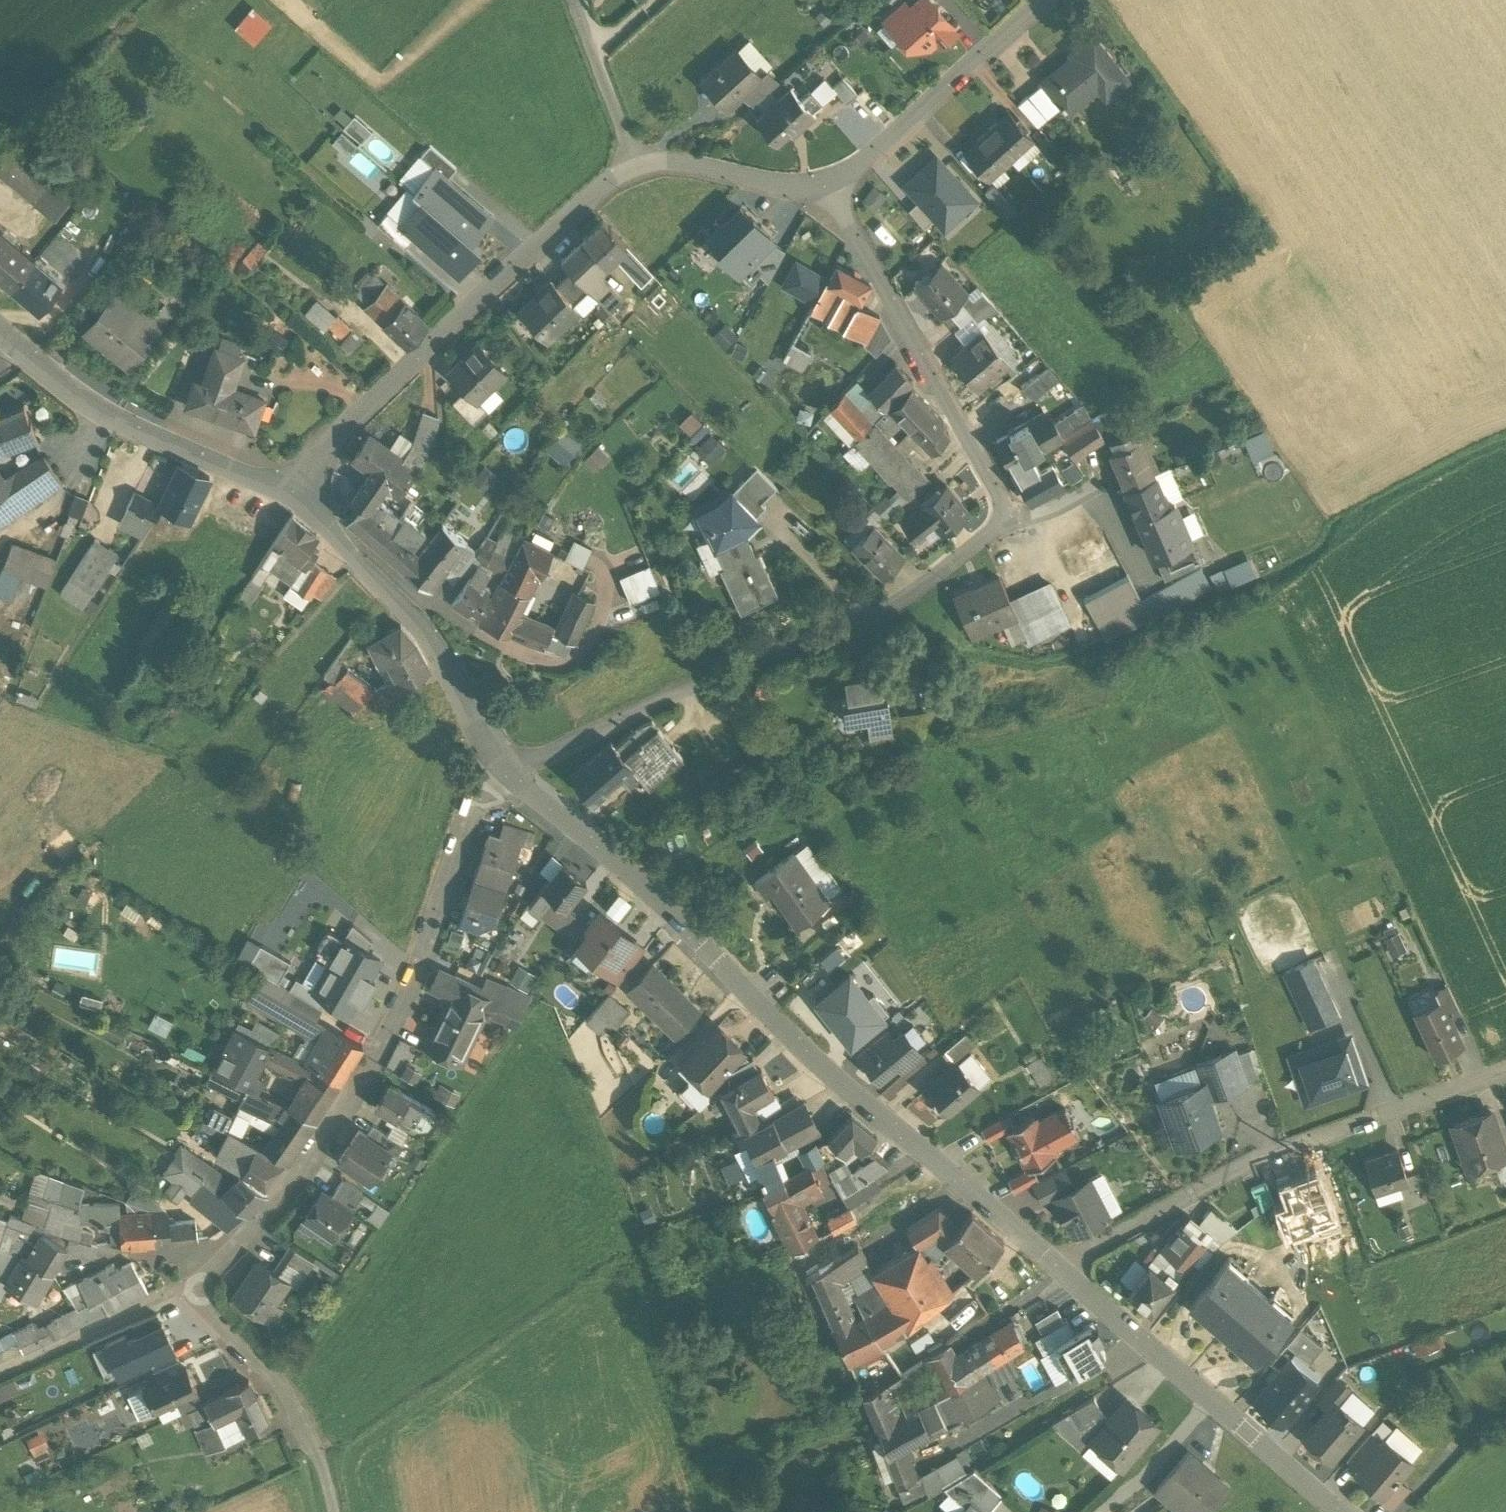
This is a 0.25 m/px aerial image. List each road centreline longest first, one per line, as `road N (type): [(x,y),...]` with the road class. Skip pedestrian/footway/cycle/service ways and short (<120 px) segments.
road 1 (unclassified): [(507,769),(470,815),(400,1016),(366,1081),(258,1222),(191,1288),(277,1379),(322,1457)]
road 2 (residential): [(1071,1269),(814,1052),(626,868),(507,769)]
road 3 (residential): [(834,193),(664,160),(617,176),(399,370),(321,448),(293,490)]
road 4 (residential): [(1009,519),(870,620),(507,769)]
road 5 (residential): [(1071,1269),(1086,1251),(1247,1172),(1505,1075)]
road 6 (residential): [(834,193),(1009,519)]
road 7 (residential): [(1337,1511),(1071,1269)]
road 8 (residential): [(507,769),(415,615),(293,490)]
road 9 (residential): [(293,490),(126,423),(0,330)]
road 10 (residential): [(1043,0),(834,193)]
road 11 (residential): [(1151,588),(1097,488),(1034,517),(1009,519)]

